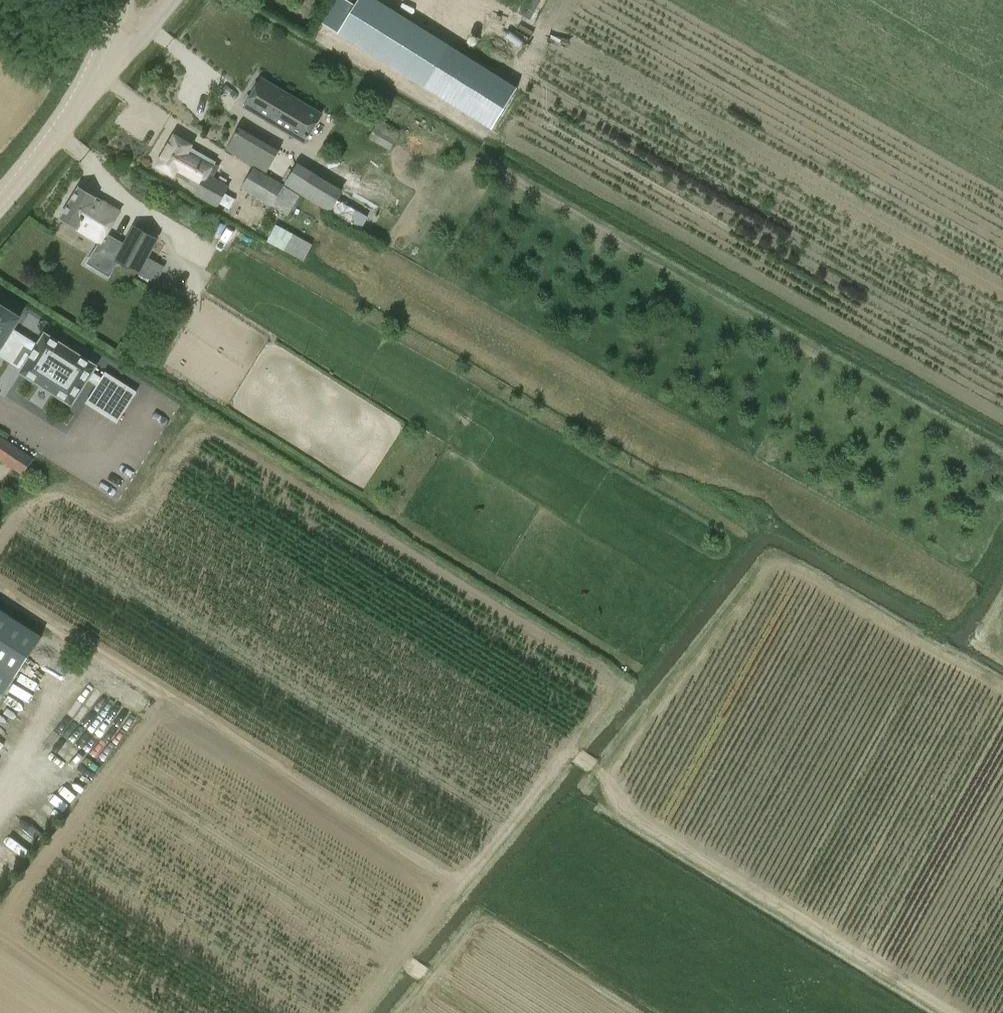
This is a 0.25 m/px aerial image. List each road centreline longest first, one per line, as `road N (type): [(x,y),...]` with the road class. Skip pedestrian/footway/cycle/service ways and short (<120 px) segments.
road 1 (unclassified): [(115,45),(0,175)]

